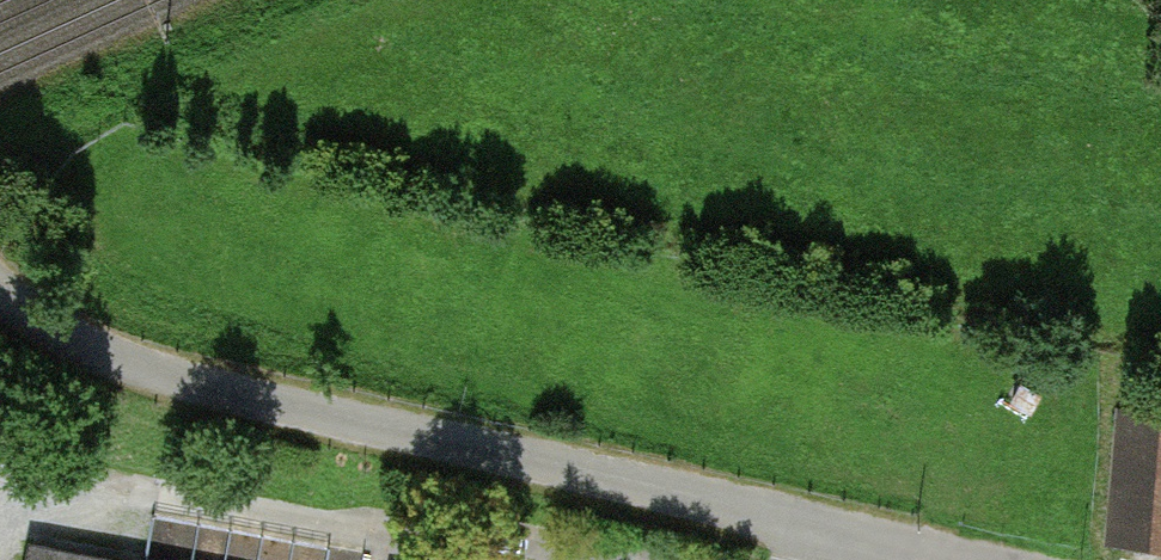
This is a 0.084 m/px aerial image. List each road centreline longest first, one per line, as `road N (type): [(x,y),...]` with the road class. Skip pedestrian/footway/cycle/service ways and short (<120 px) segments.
road 1 (residential): [(944,559),(198,385),(49,326),(0,286)]
road 2 (track): [(0,531),(18,504),(59,485),(502,559)]

